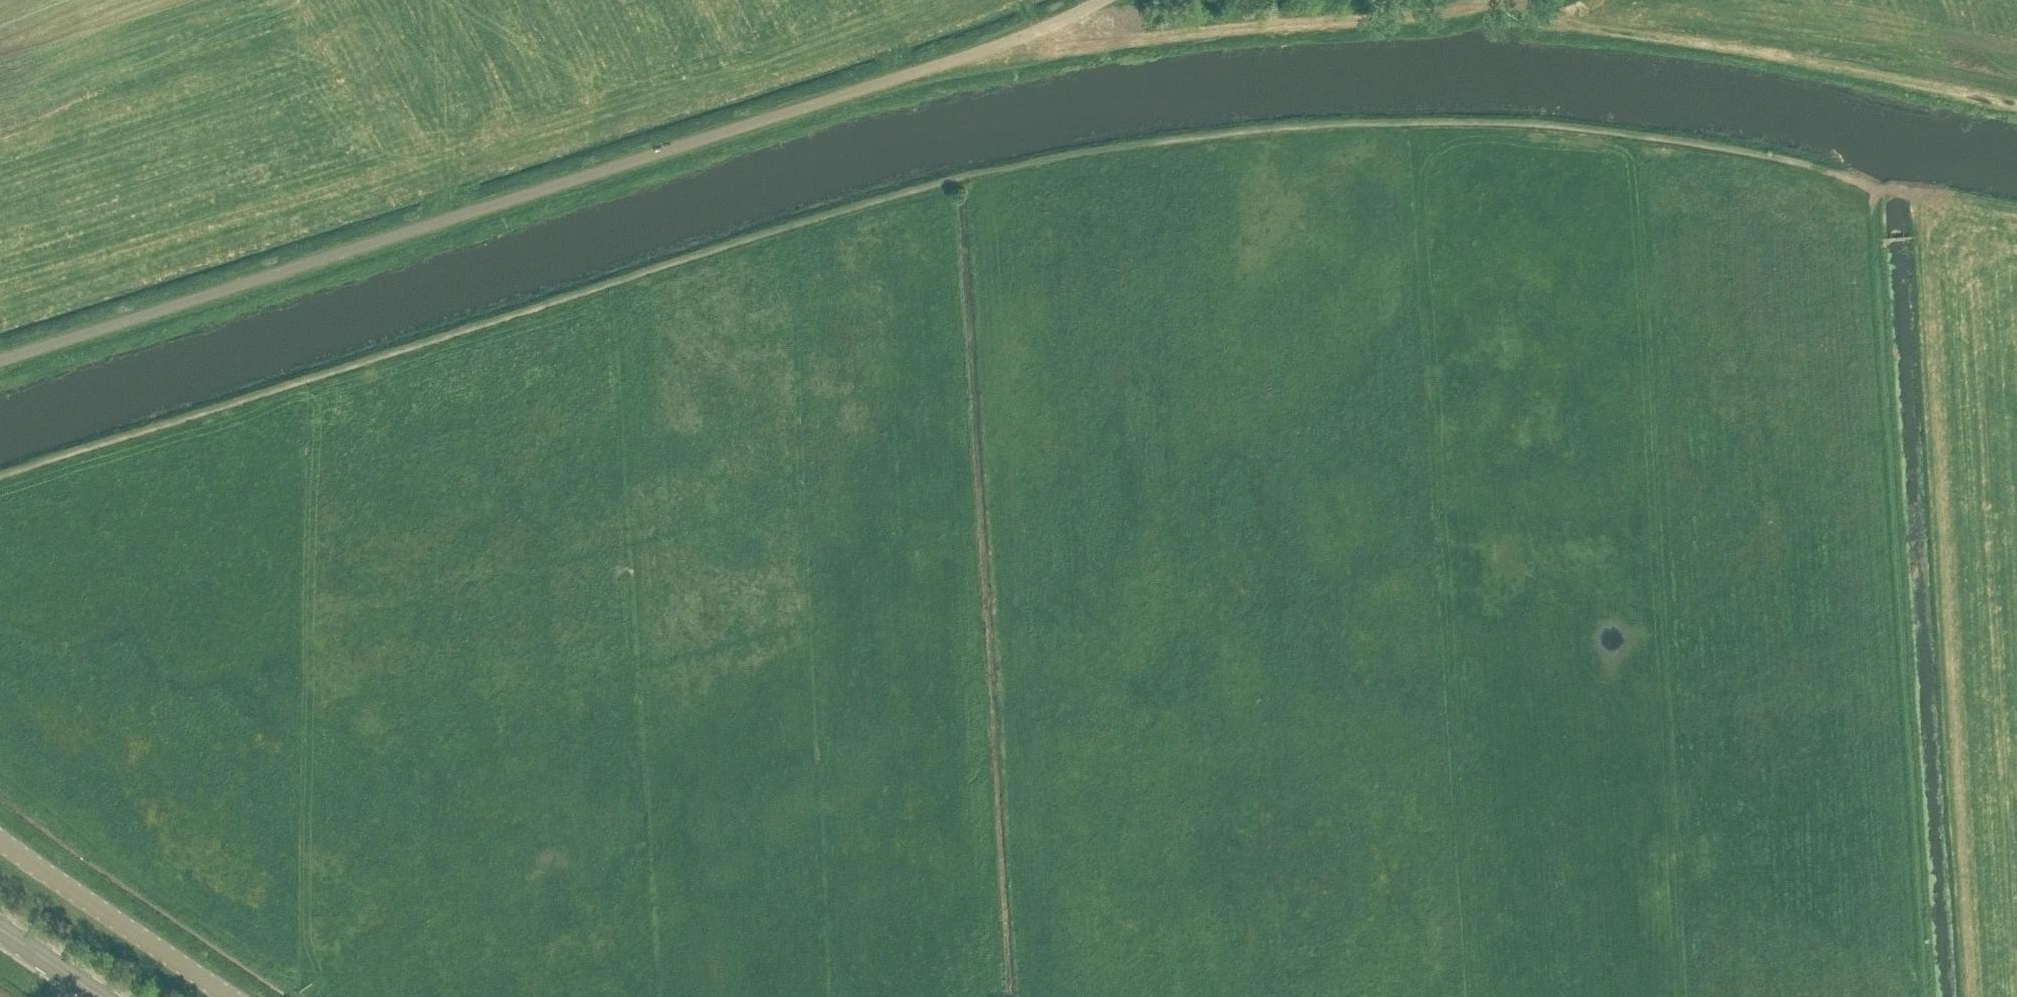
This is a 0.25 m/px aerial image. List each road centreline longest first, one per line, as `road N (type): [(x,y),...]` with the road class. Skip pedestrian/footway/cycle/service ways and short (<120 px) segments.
road 1 (unclassified): [(0,359),(957,59),(1104,0)]
road 2 (track): [(1013,39),(1028,48),(1073,48),(1494,3),(1567,21)]
road 3 (track): [(1567,21),(2016,103)]
road 4 (tertiary): [(231,996),(0,839)]
road 5 (primary): [(101,996),(0,928)]

